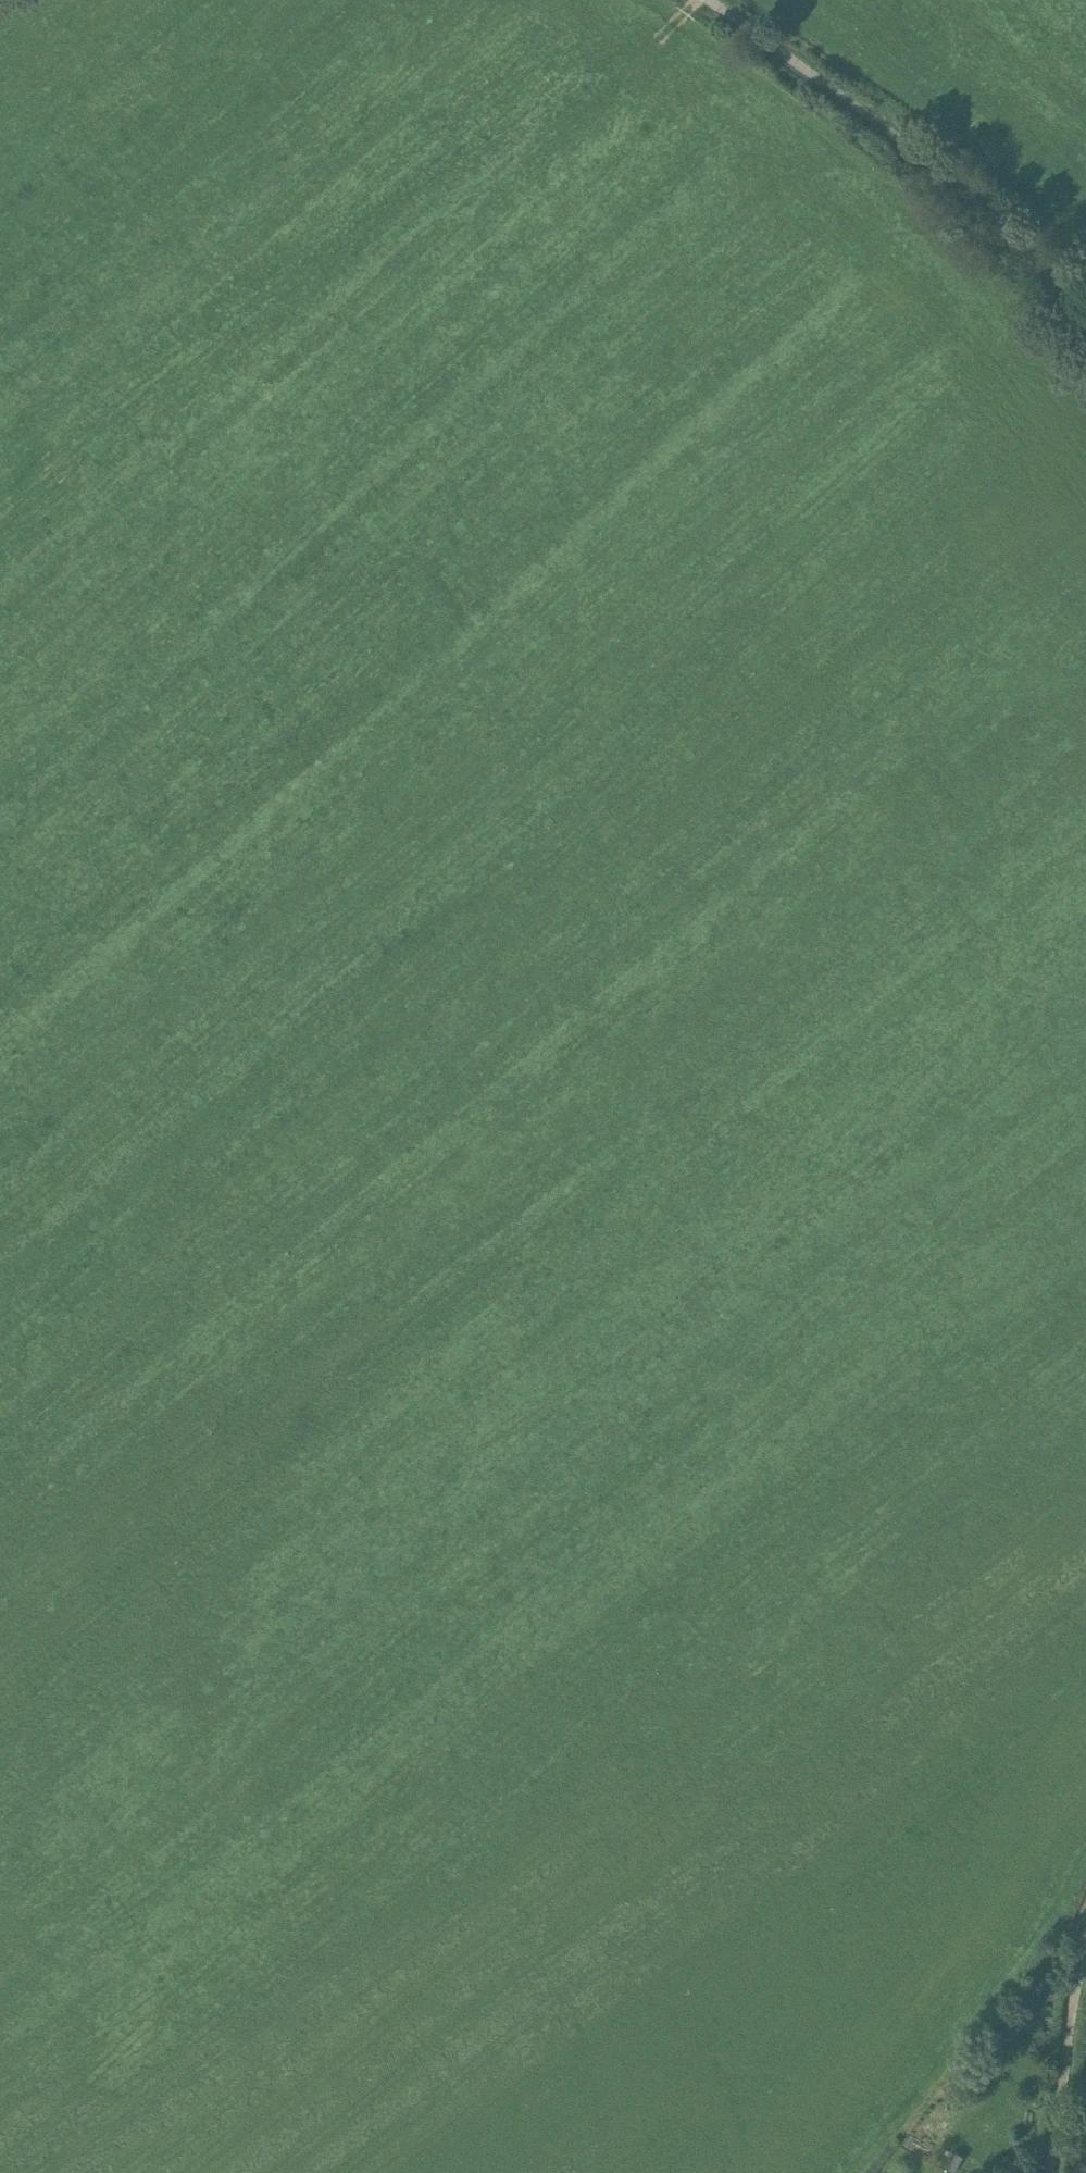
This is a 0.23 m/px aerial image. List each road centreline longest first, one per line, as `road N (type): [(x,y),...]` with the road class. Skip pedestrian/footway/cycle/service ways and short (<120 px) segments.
road 1 (track): [(1085,1942),(1047,2172)]

